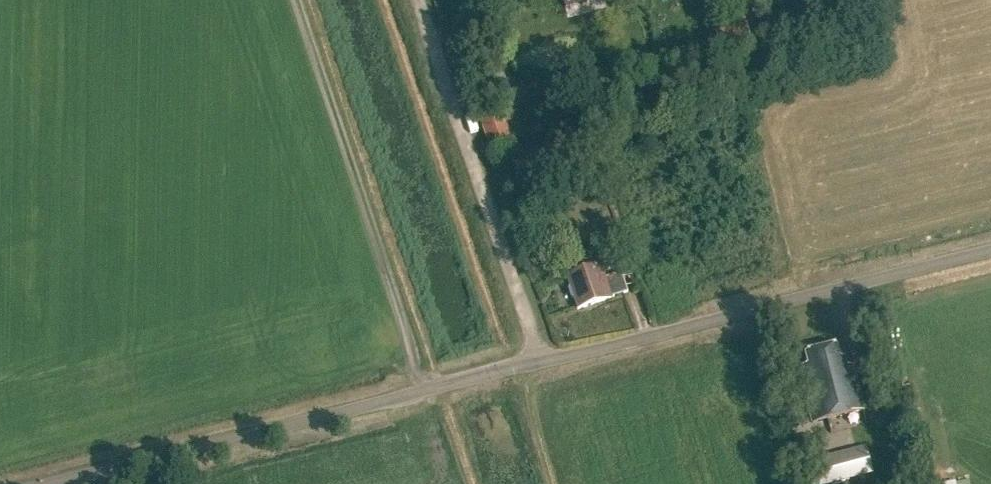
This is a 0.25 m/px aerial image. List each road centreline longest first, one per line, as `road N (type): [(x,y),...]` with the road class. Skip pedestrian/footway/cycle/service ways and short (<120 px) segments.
road 1 (unclassified): [(538,361),(45,483)]
road 2 (unclassified): [(538,361),(990,250)]
road 3 (track): [(538,361),(419,0)]

